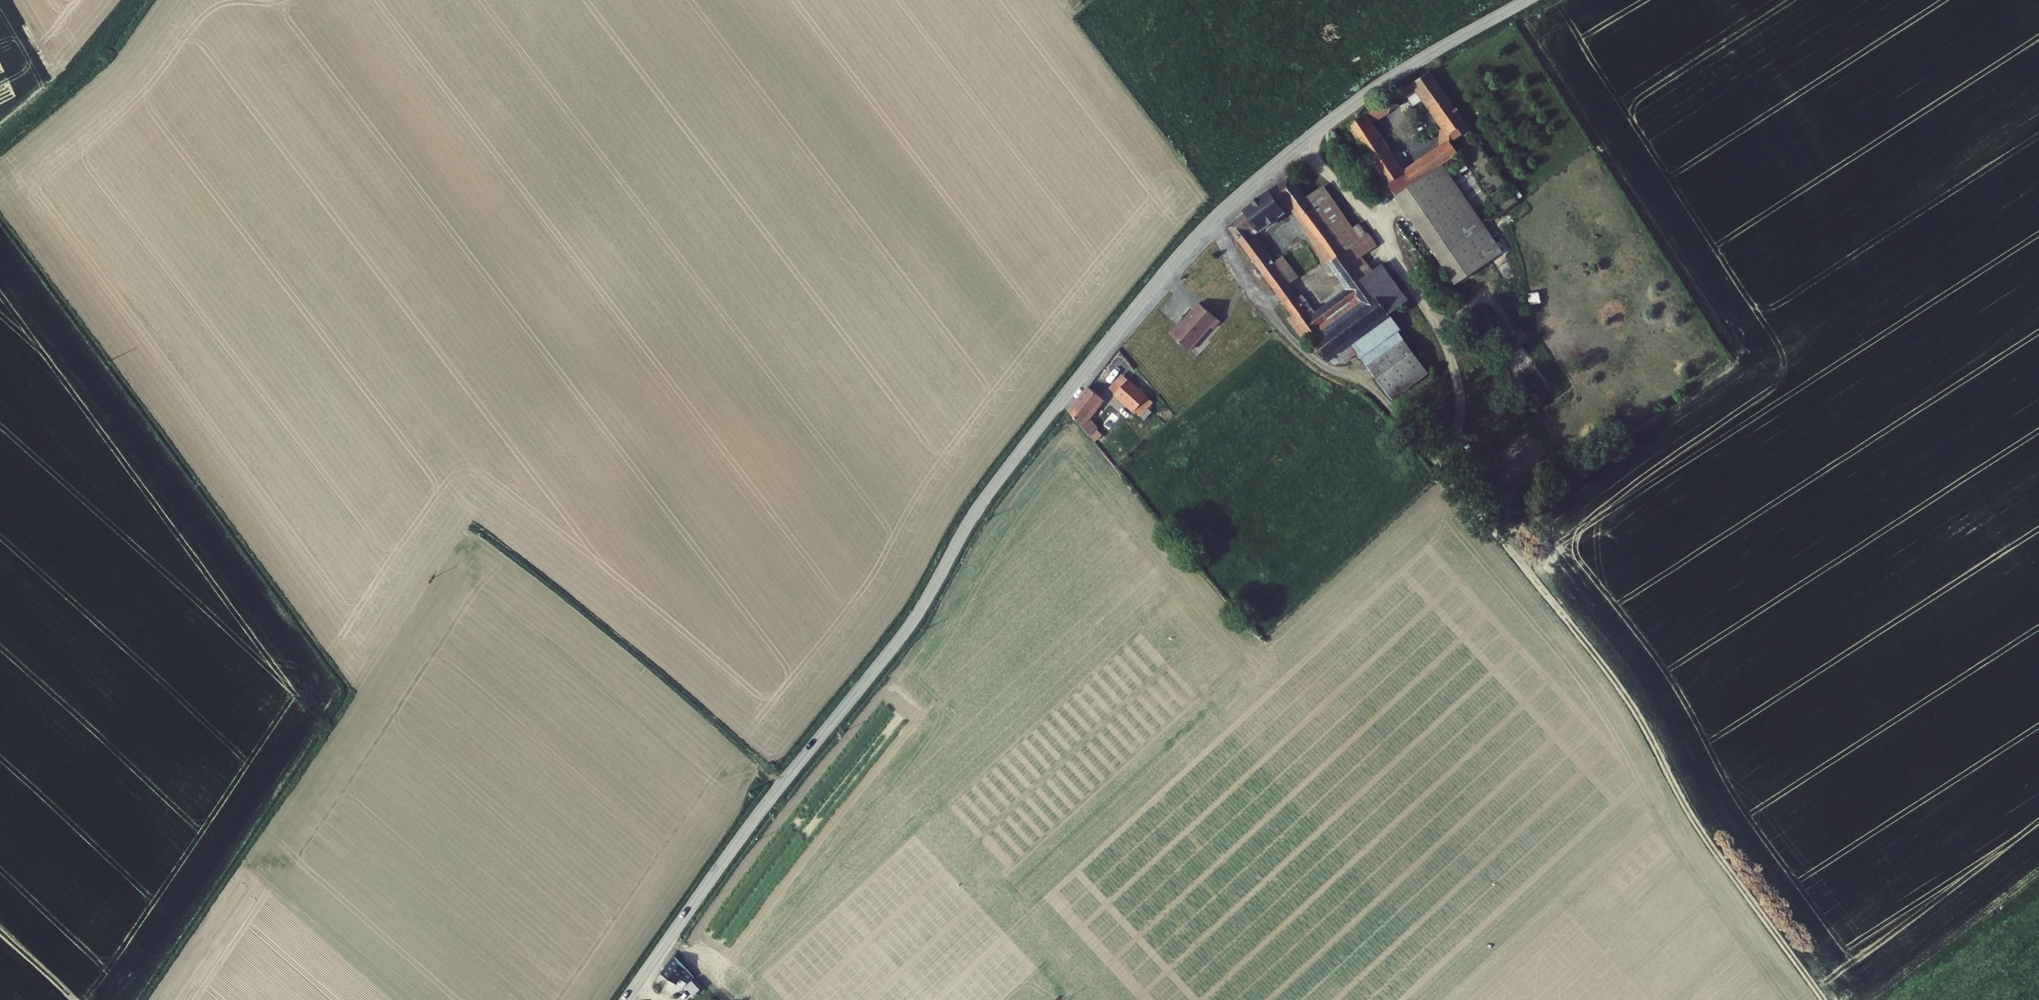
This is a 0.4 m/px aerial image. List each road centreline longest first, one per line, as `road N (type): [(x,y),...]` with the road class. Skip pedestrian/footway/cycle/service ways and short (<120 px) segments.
road 1 (residential): [(1527,0),(1353,103),(1181,253),(987,495),(909,626),(744,833),(626,999)]
road 2 (track): [(1462,404),(1456,469),(1475,509),(1629,701),(1698,827),(1825,999)]
road 3 (track): [(1456,469),(1383,398),(1300,356),(1201,231)]

